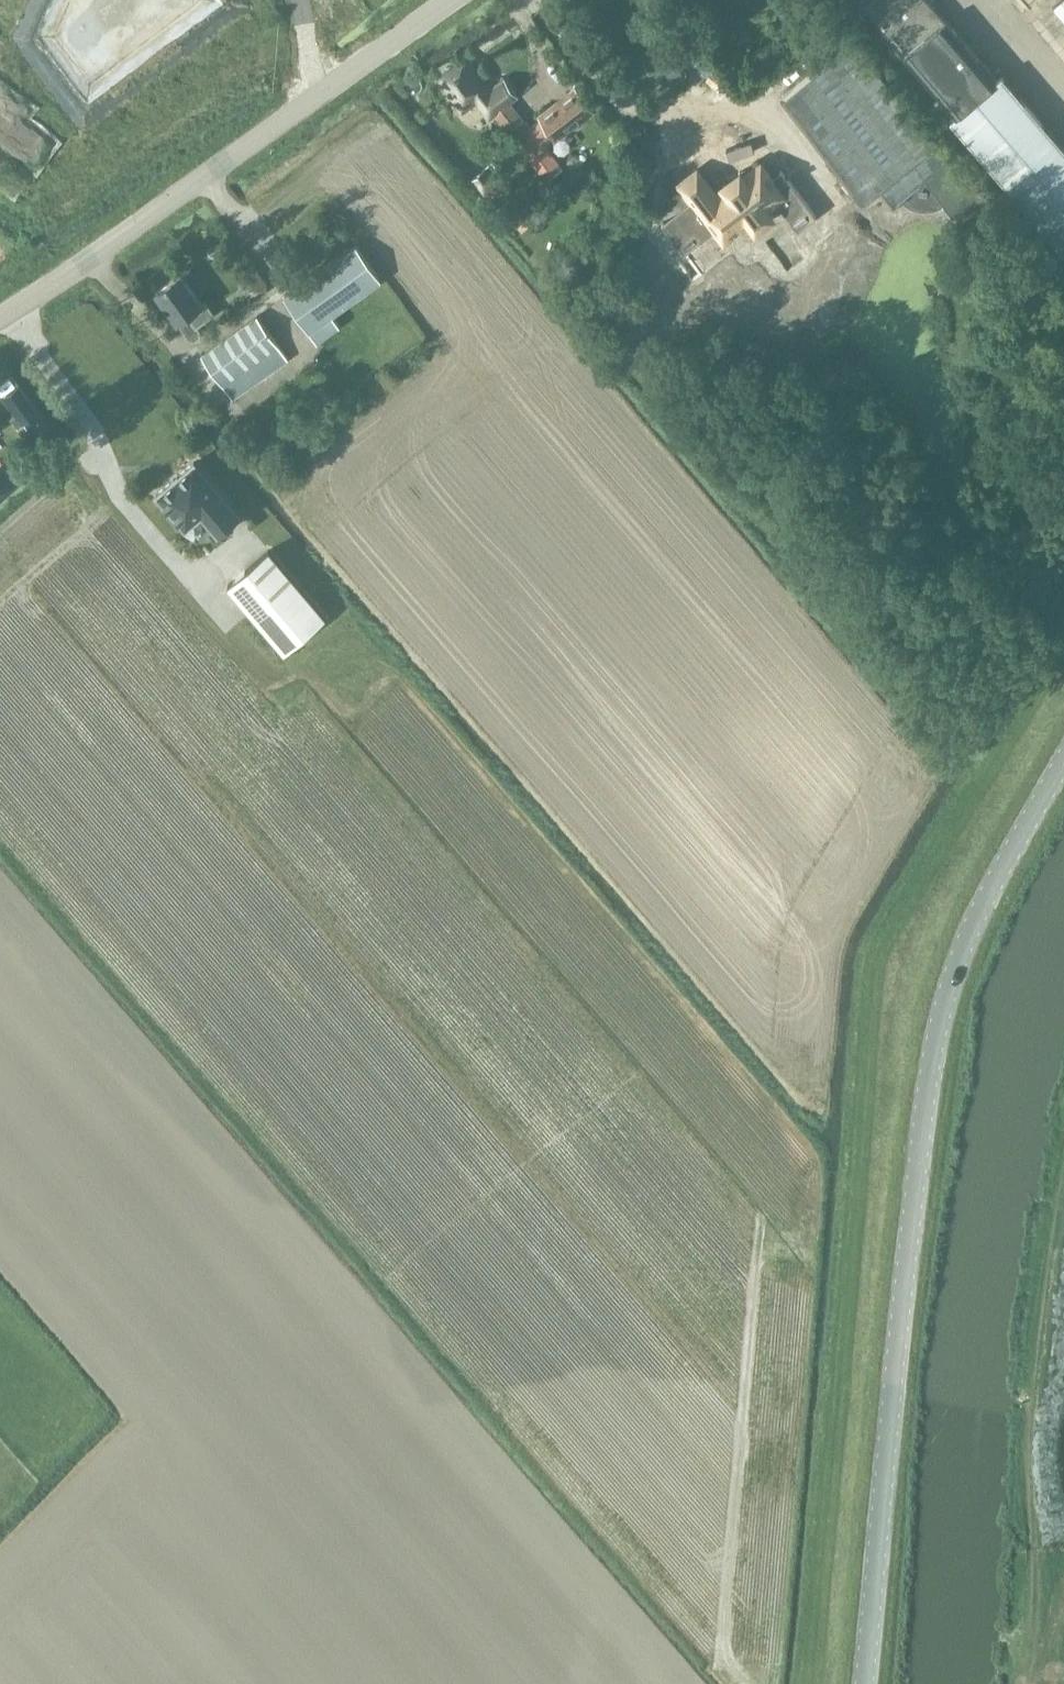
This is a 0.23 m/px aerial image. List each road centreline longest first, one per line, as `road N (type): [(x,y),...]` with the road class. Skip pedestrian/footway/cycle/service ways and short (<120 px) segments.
road 1 (unclassified): [(867,1683),(939,1035),(974,924),(1063,767)]
road 2 (unclassified): [(0,314),(100,254),(449,0)]

